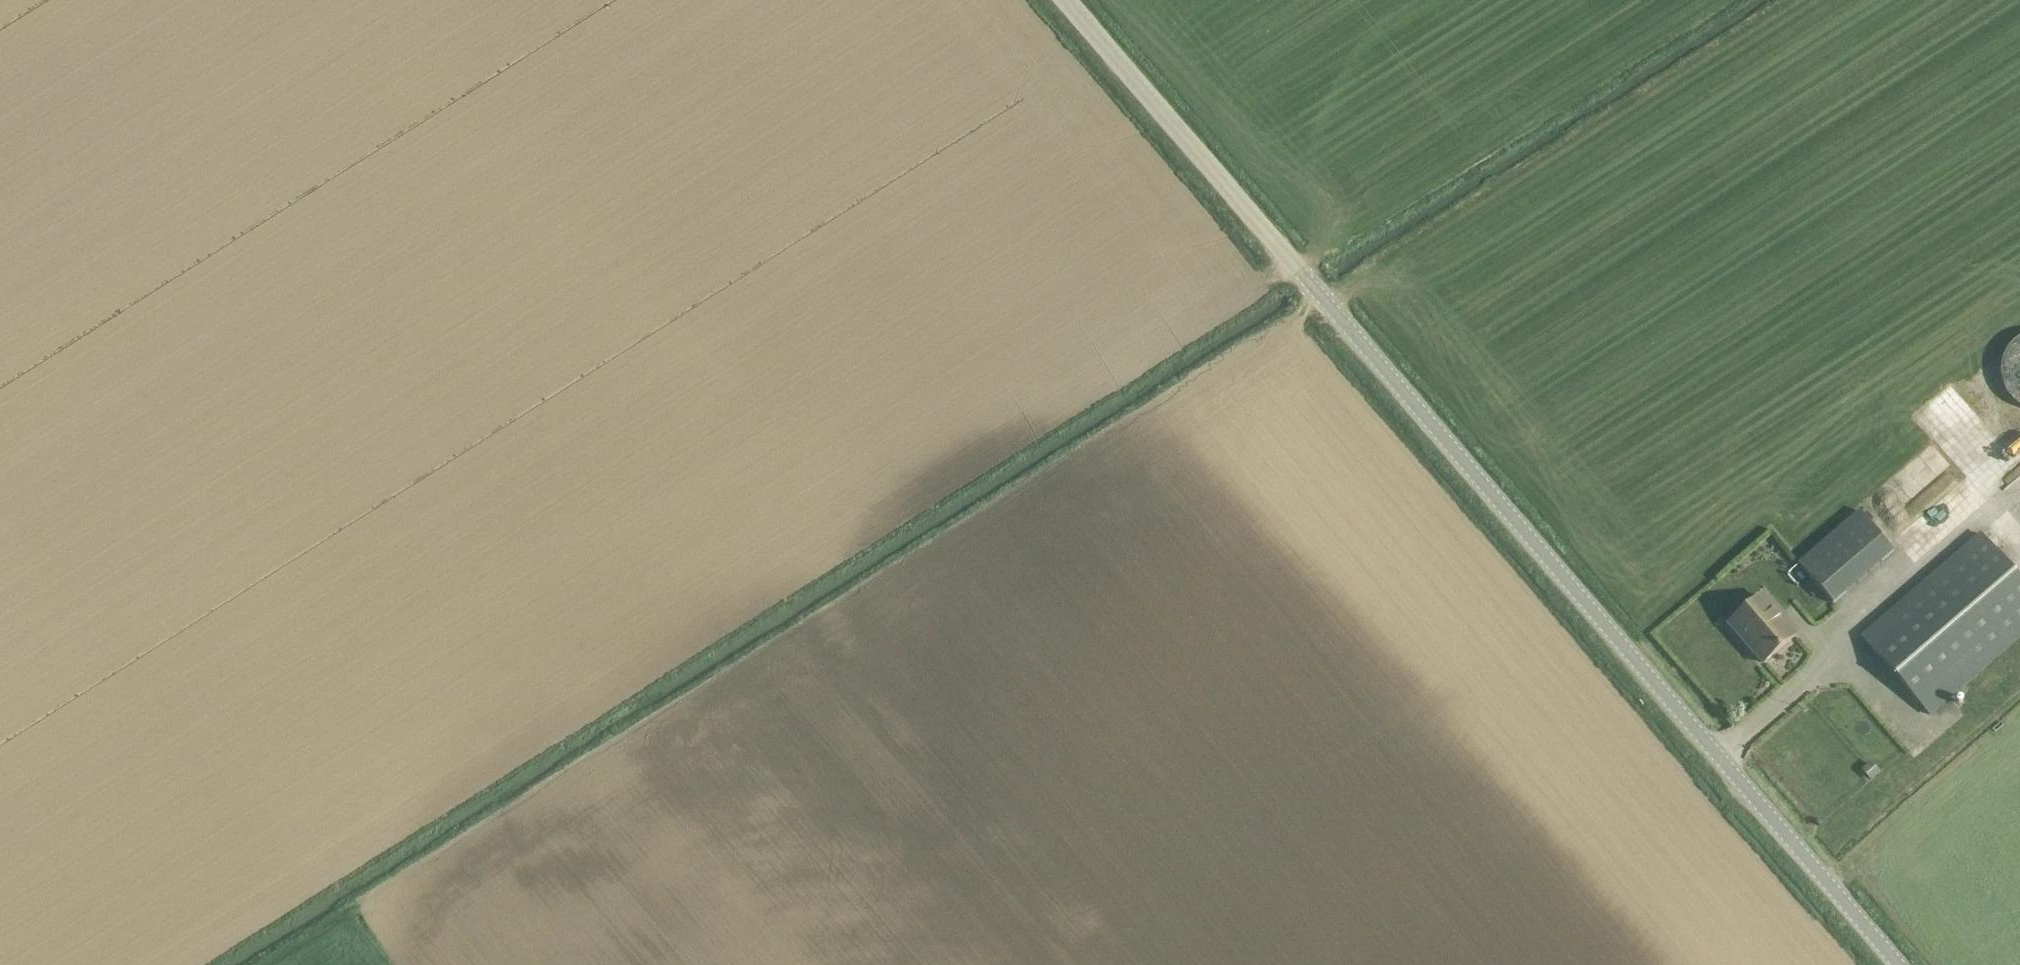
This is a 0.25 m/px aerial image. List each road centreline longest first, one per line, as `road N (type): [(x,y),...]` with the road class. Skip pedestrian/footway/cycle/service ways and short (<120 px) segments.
road 1 (unclassified): [(1899,964),(1067,0)]

